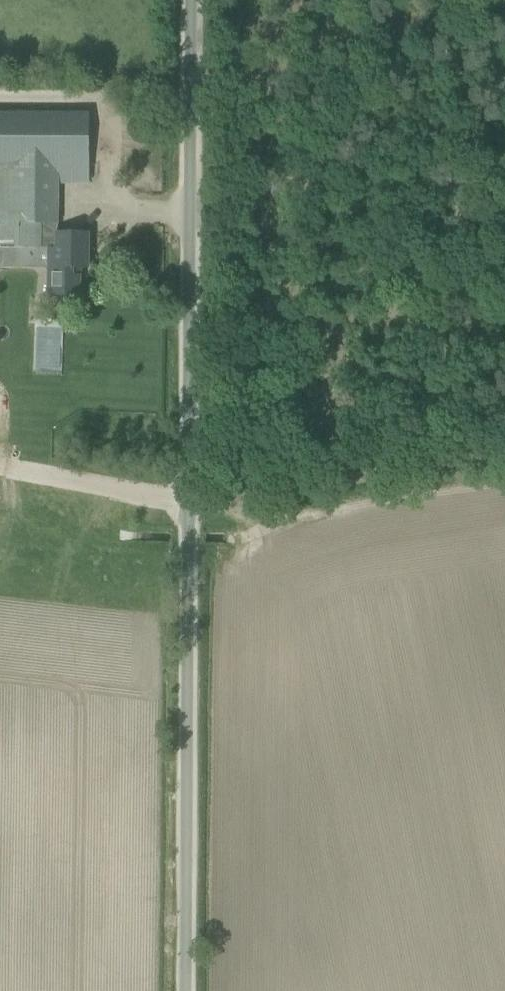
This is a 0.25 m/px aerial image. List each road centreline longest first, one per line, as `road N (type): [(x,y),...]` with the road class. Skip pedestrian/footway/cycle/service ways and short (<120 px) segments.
road 1 (unclassified): [(179,990),(188,0)]
road 2 (track): [(504,452),(187,507)]

